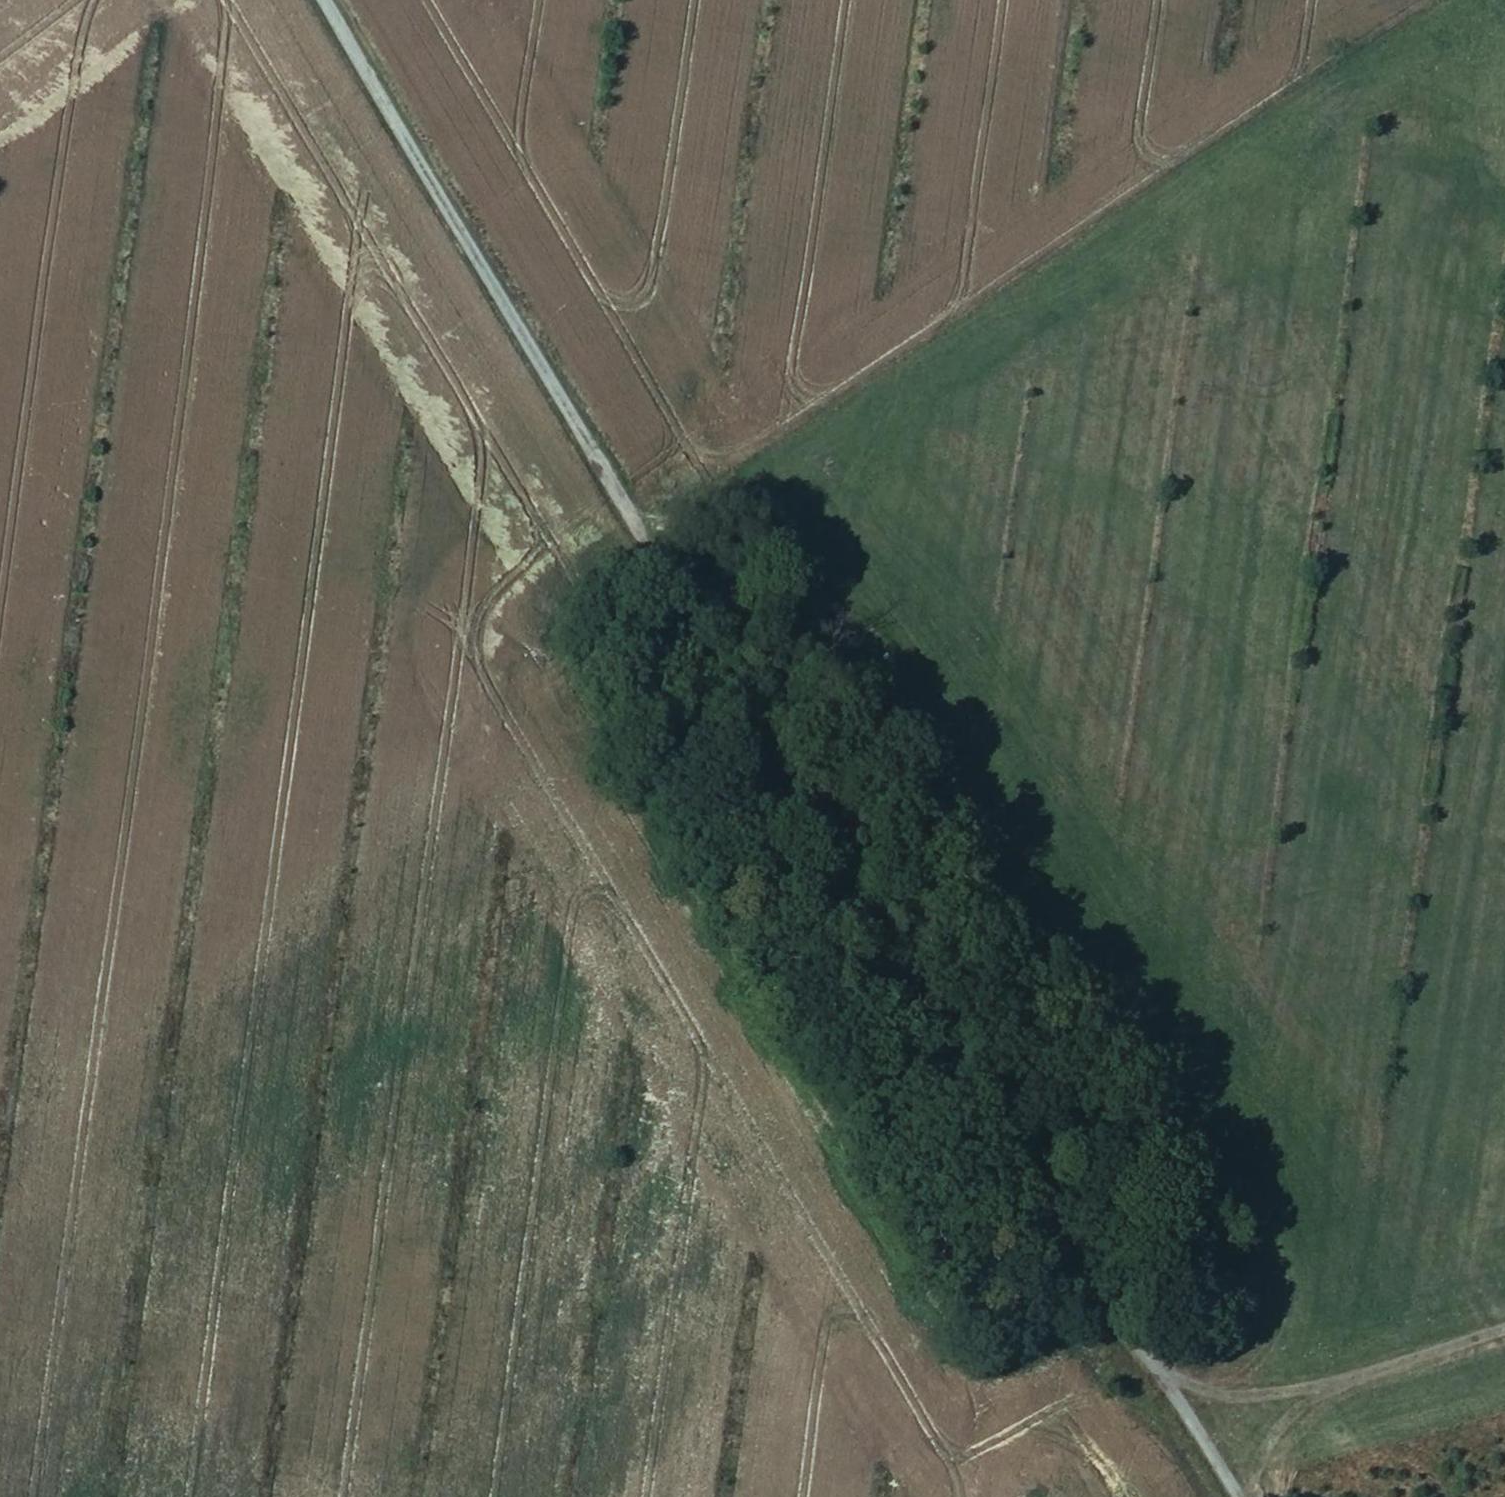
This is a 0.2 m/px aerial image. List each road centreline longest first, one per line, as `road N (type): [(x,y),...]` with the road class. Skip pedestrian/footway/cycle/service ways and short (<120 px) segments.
road 1 (track): [(324,0),(582,436),(1234,1496)]
road 2 (track): [(1504,1332),(1325,1387)]
road 3 (track): [(1325,1387),(1231,1396),(1154,1367)]
road 4 (track): [(1325,1387),(1277,1427),(1248,1496)]

